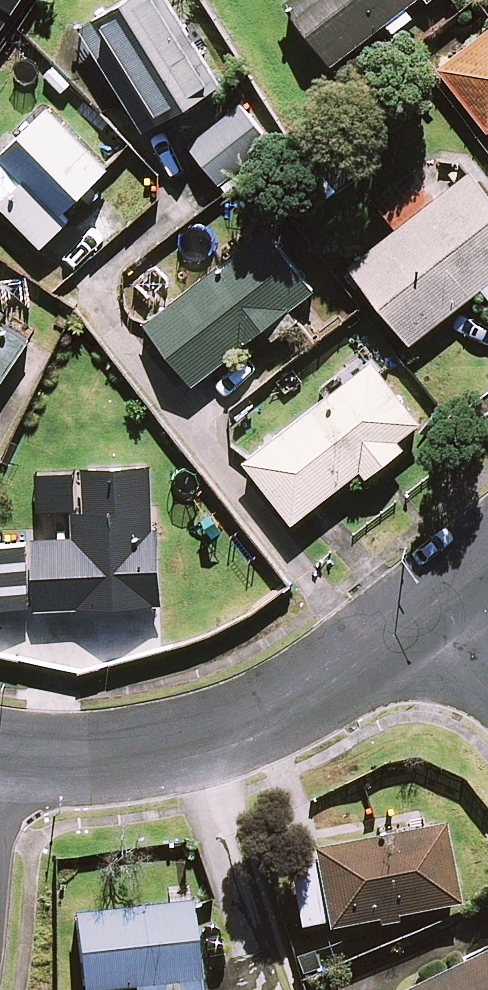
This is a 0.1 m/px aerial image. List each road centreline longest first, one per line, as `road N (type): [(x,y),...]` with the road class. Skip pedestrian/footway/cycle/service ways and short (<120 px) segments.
road 1 (residential): [(0,760),(135,755),(233,730),(450,615)]

